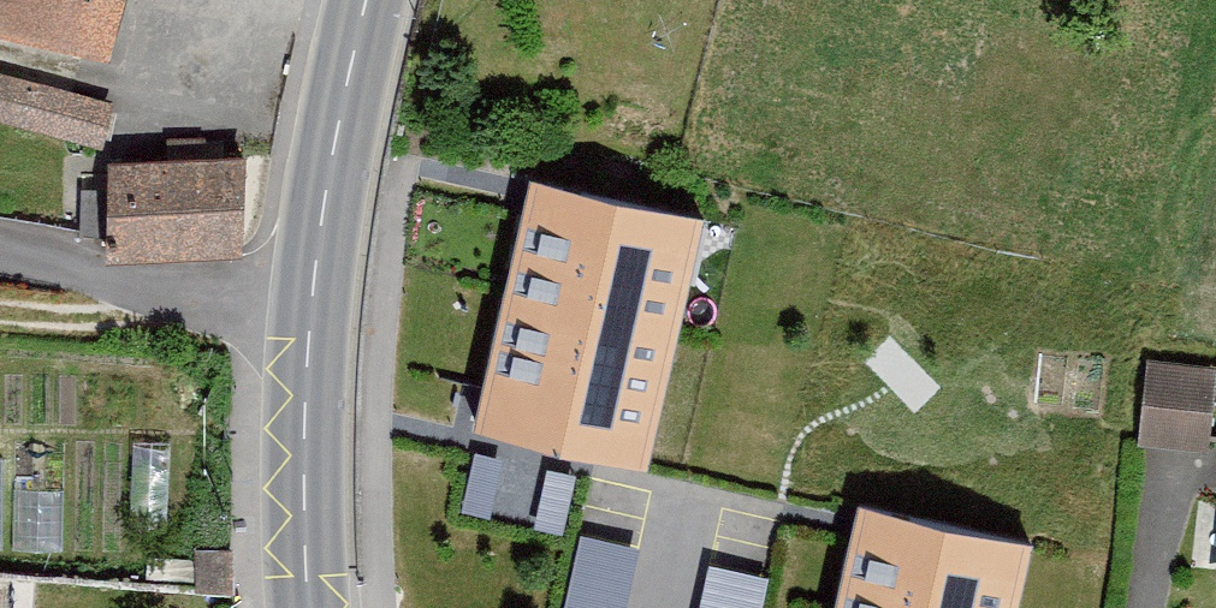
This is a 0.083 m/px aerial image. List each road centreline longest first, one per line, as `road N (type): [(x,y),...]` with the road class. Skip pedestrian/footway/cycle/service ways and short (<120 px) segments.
road 1 (secondary): [(375,0),(310,311)]
road 2 (residential): [(310,311),(0,243)]
road 3 (secondary): [(310,311),(304,479),(313,607)]

